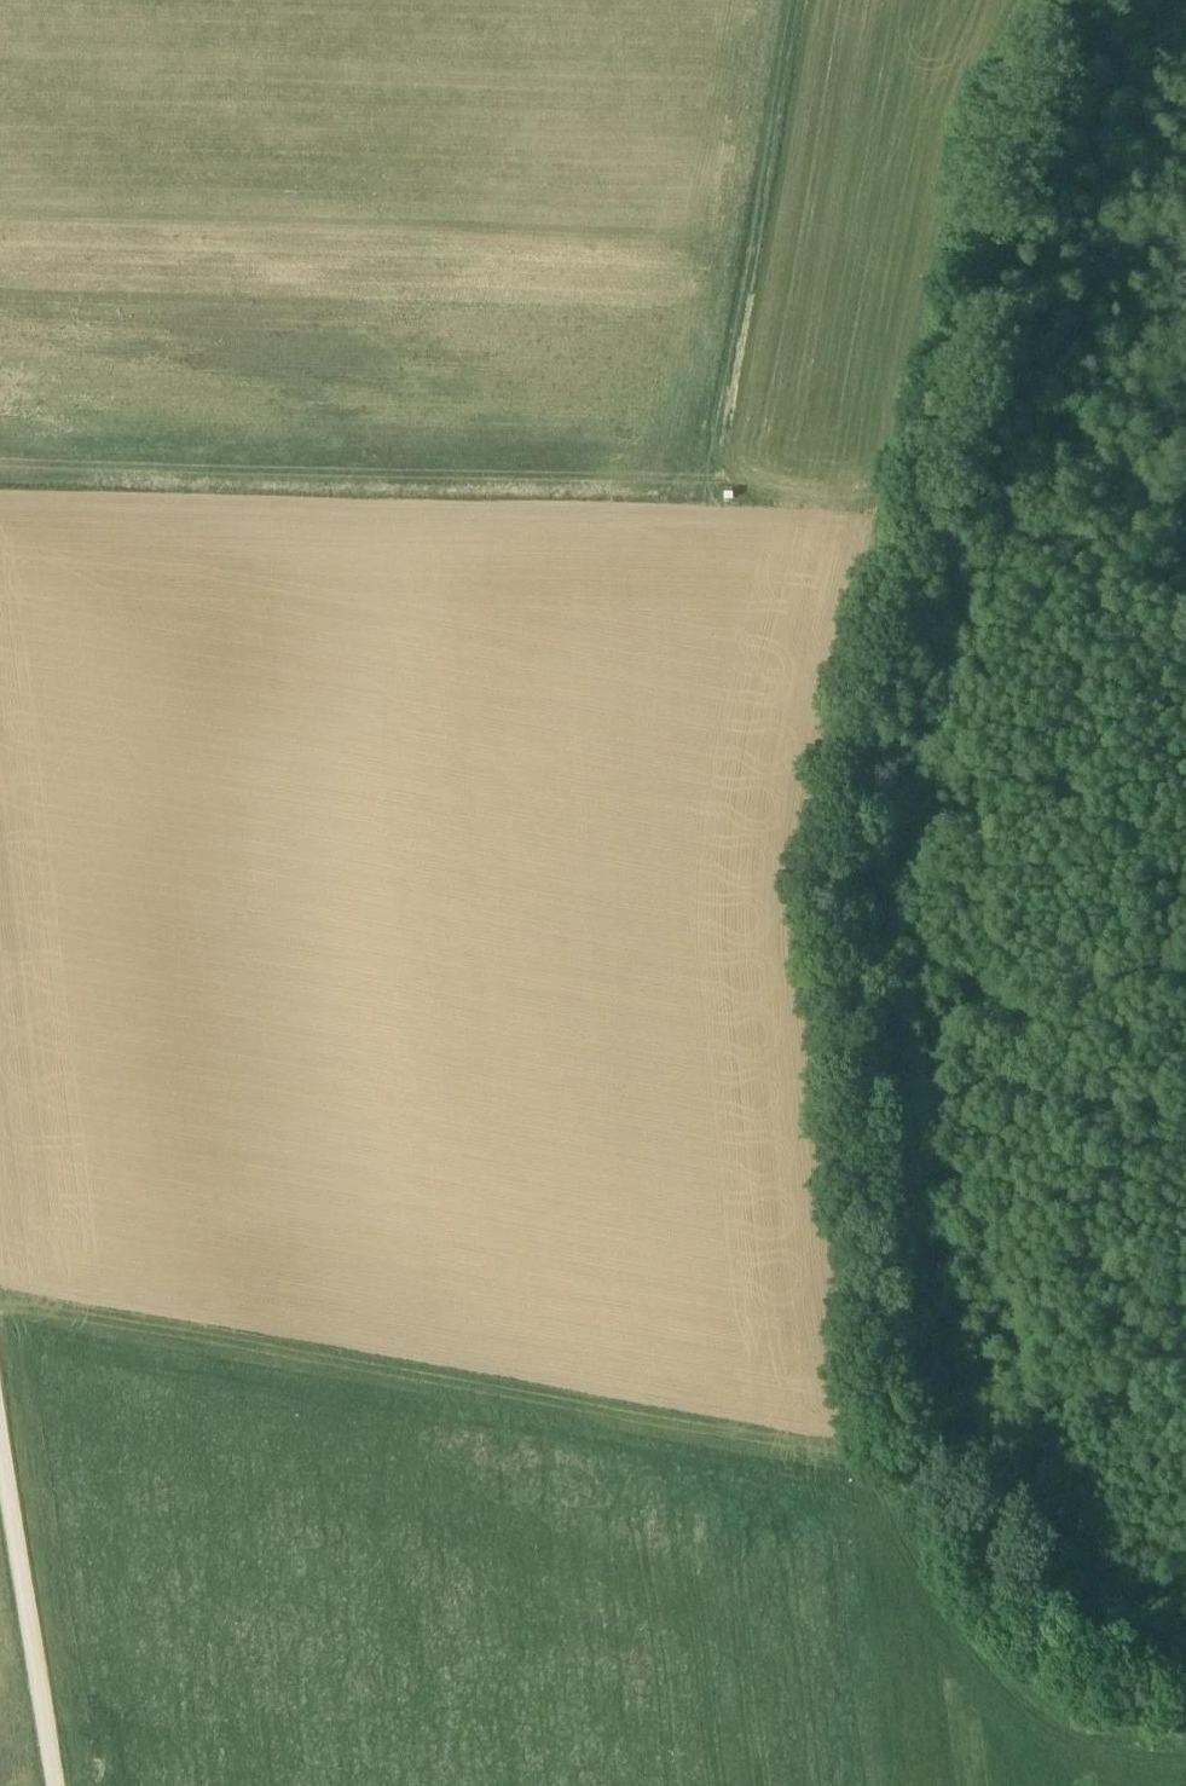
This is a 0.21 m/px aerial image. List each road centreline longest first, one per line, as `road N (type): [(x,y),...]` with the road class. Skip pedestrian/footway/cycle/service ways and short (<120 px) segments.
road 1 (track): [(706,484),(791,0)]
road 2 (track): [(61,1785),(0,1363)]

